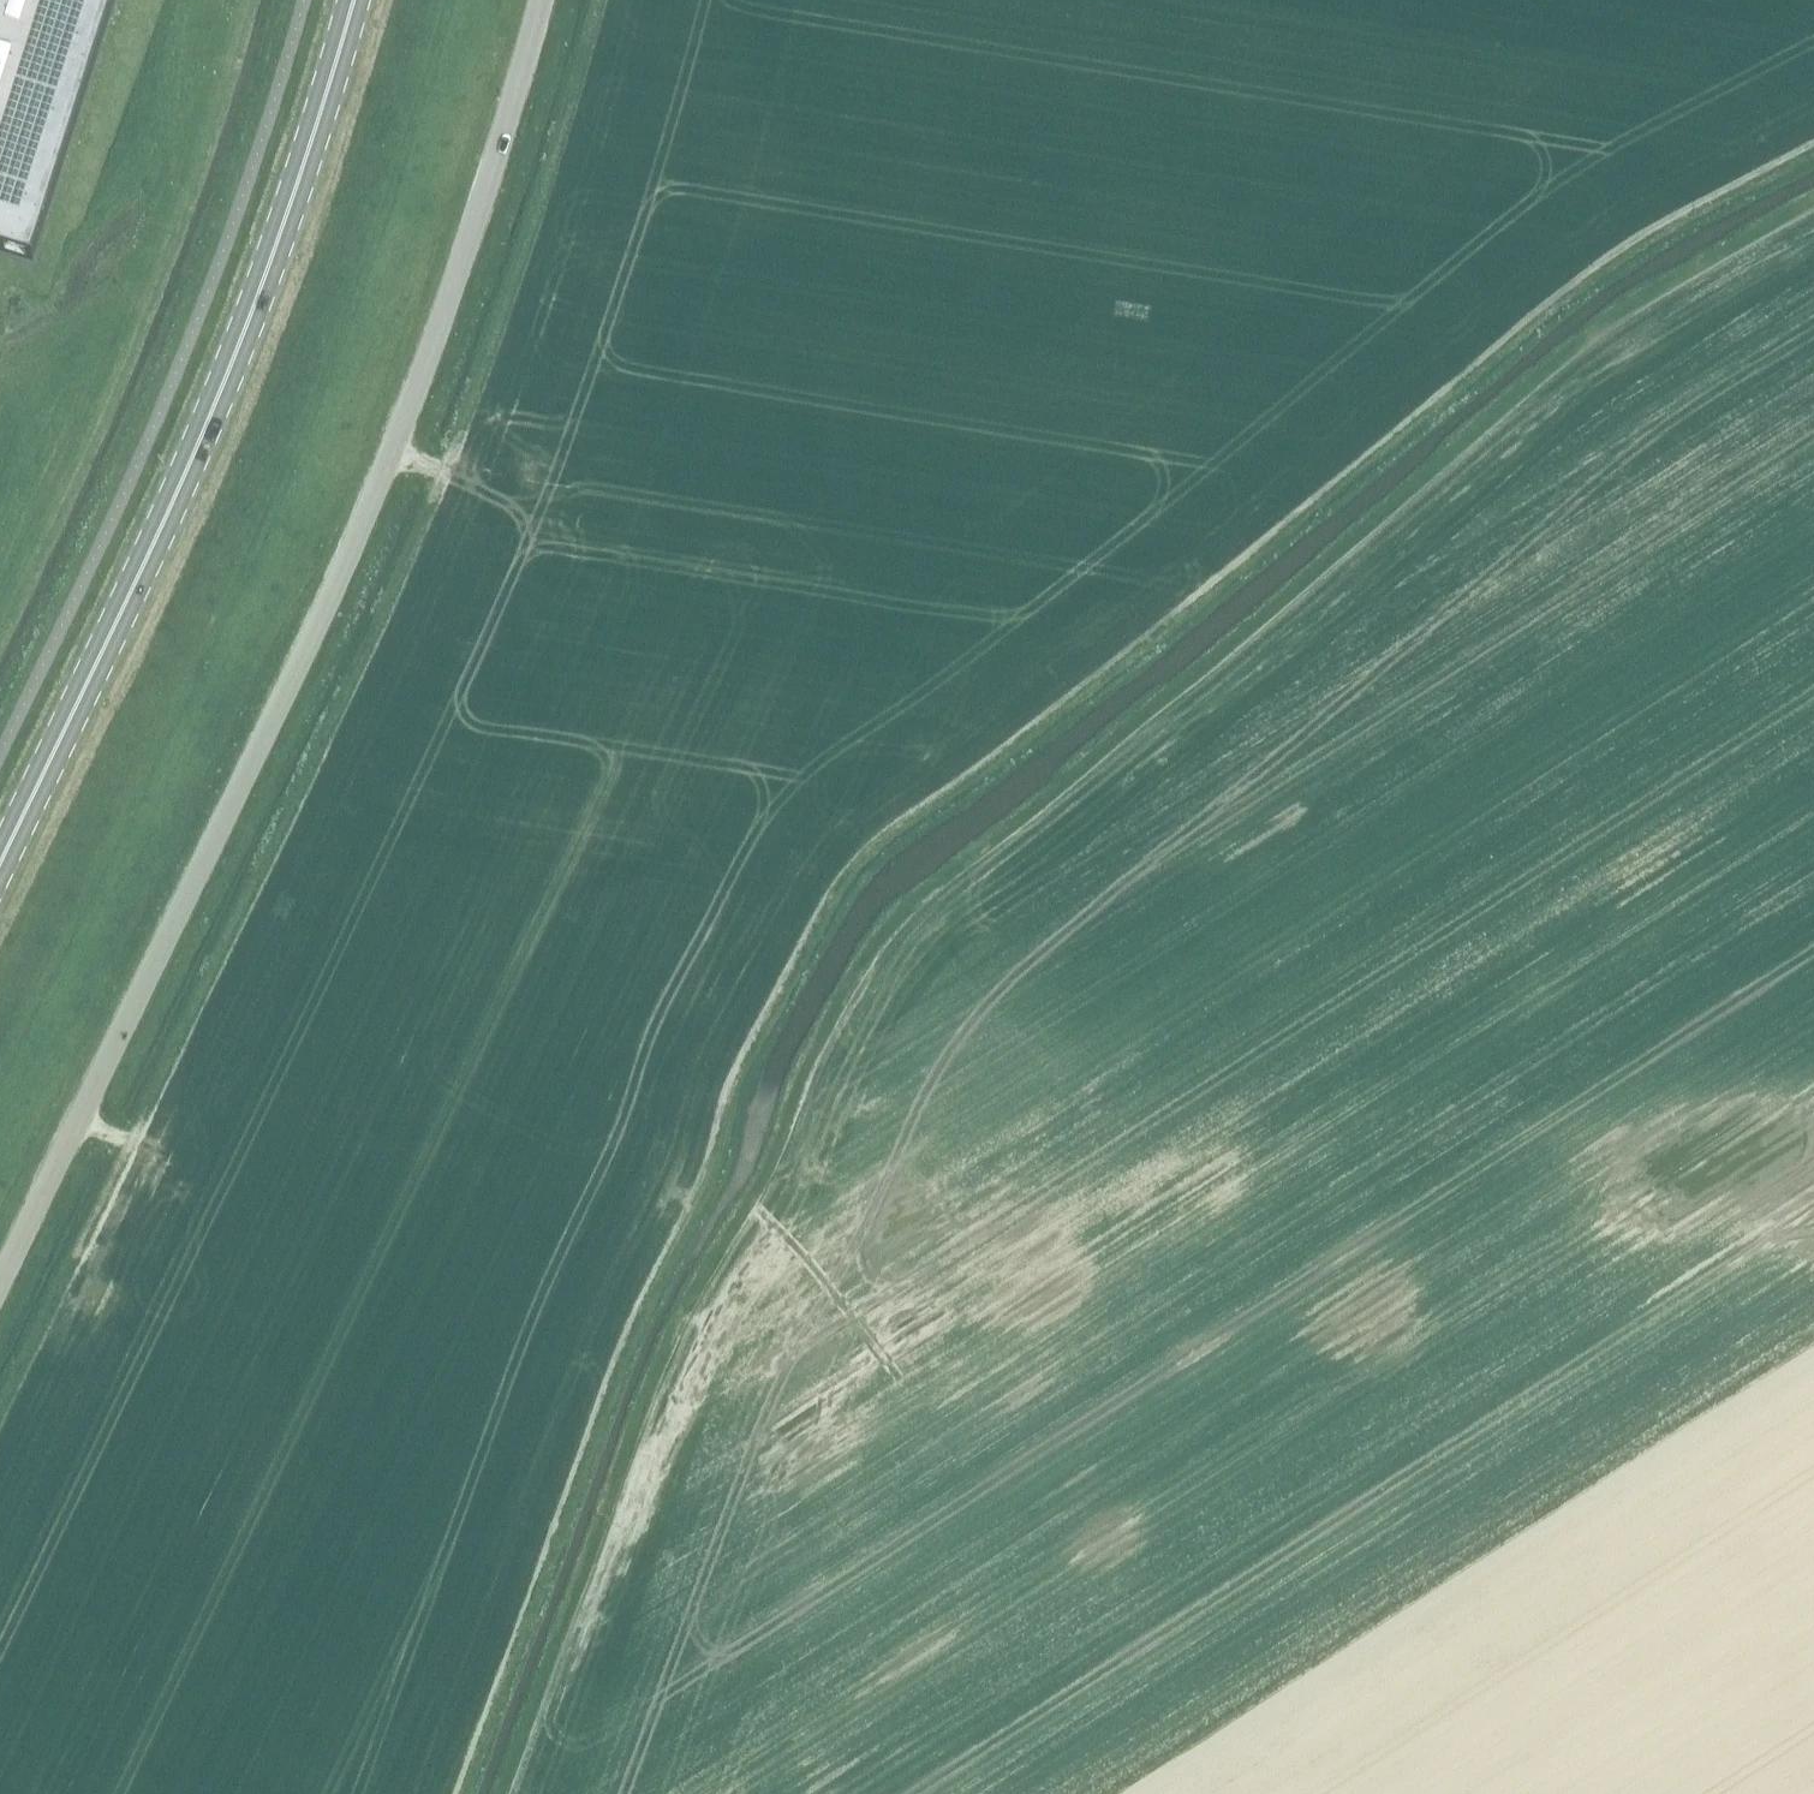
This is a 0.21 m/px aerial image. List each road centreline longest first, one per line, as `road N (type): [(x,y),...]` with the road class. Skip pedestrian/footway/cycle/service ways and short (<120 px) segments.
road 1 (unclassified): [(0,1312),(343,621),(557,0)]
road 2 (primary): [(0,866),(193,447),(291,194),(353,0)]

